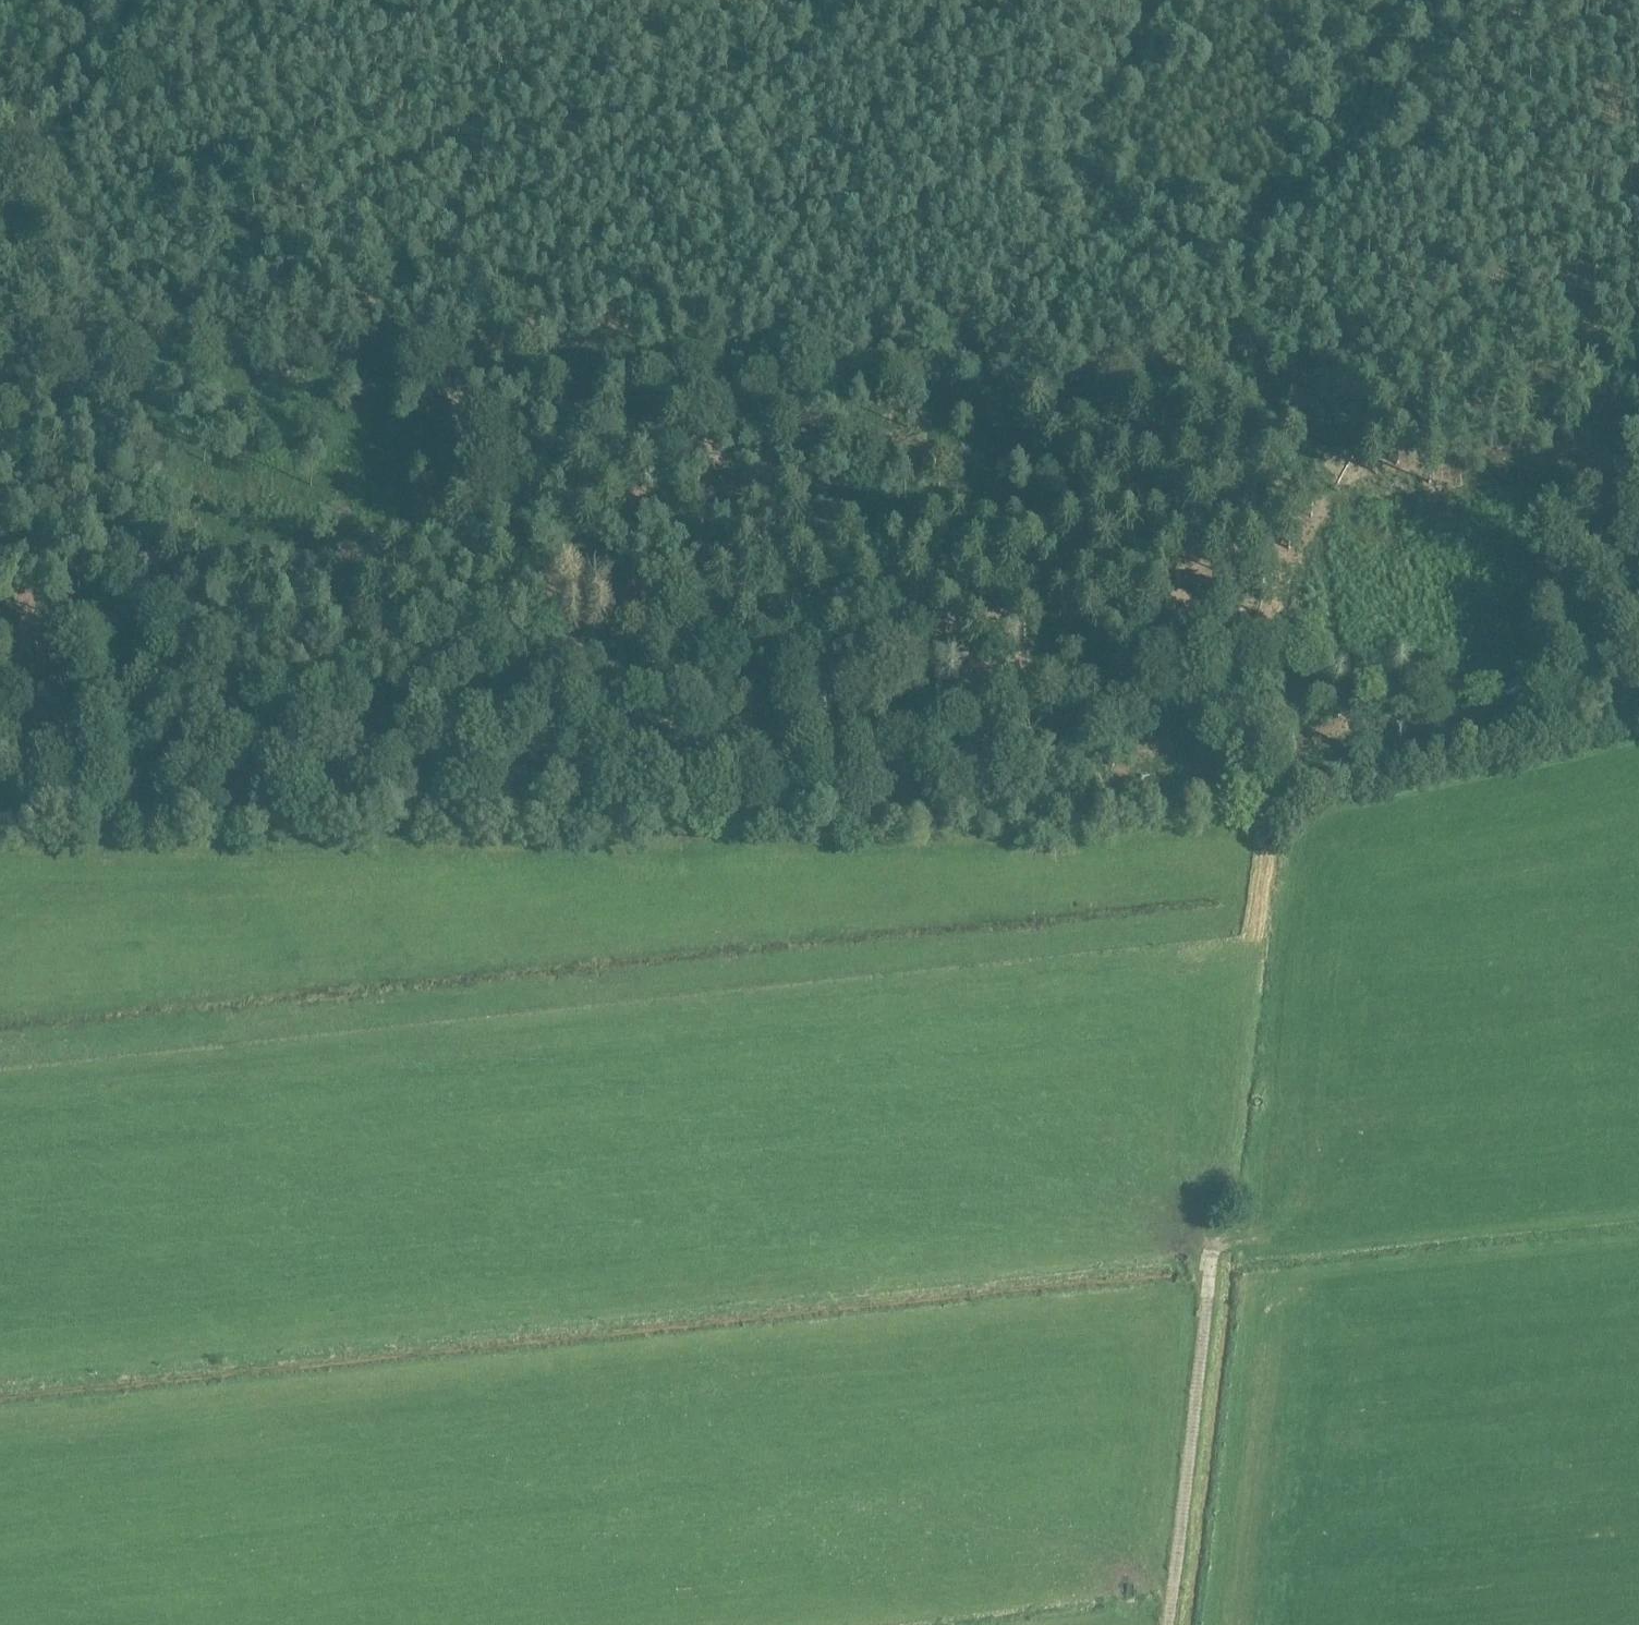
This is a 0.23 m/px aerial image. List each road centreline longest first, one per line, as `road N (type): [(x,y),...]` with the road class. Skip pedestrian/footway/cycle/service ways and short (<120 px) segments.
road 1 (track): [(1209,1298),(1169,1624)]

